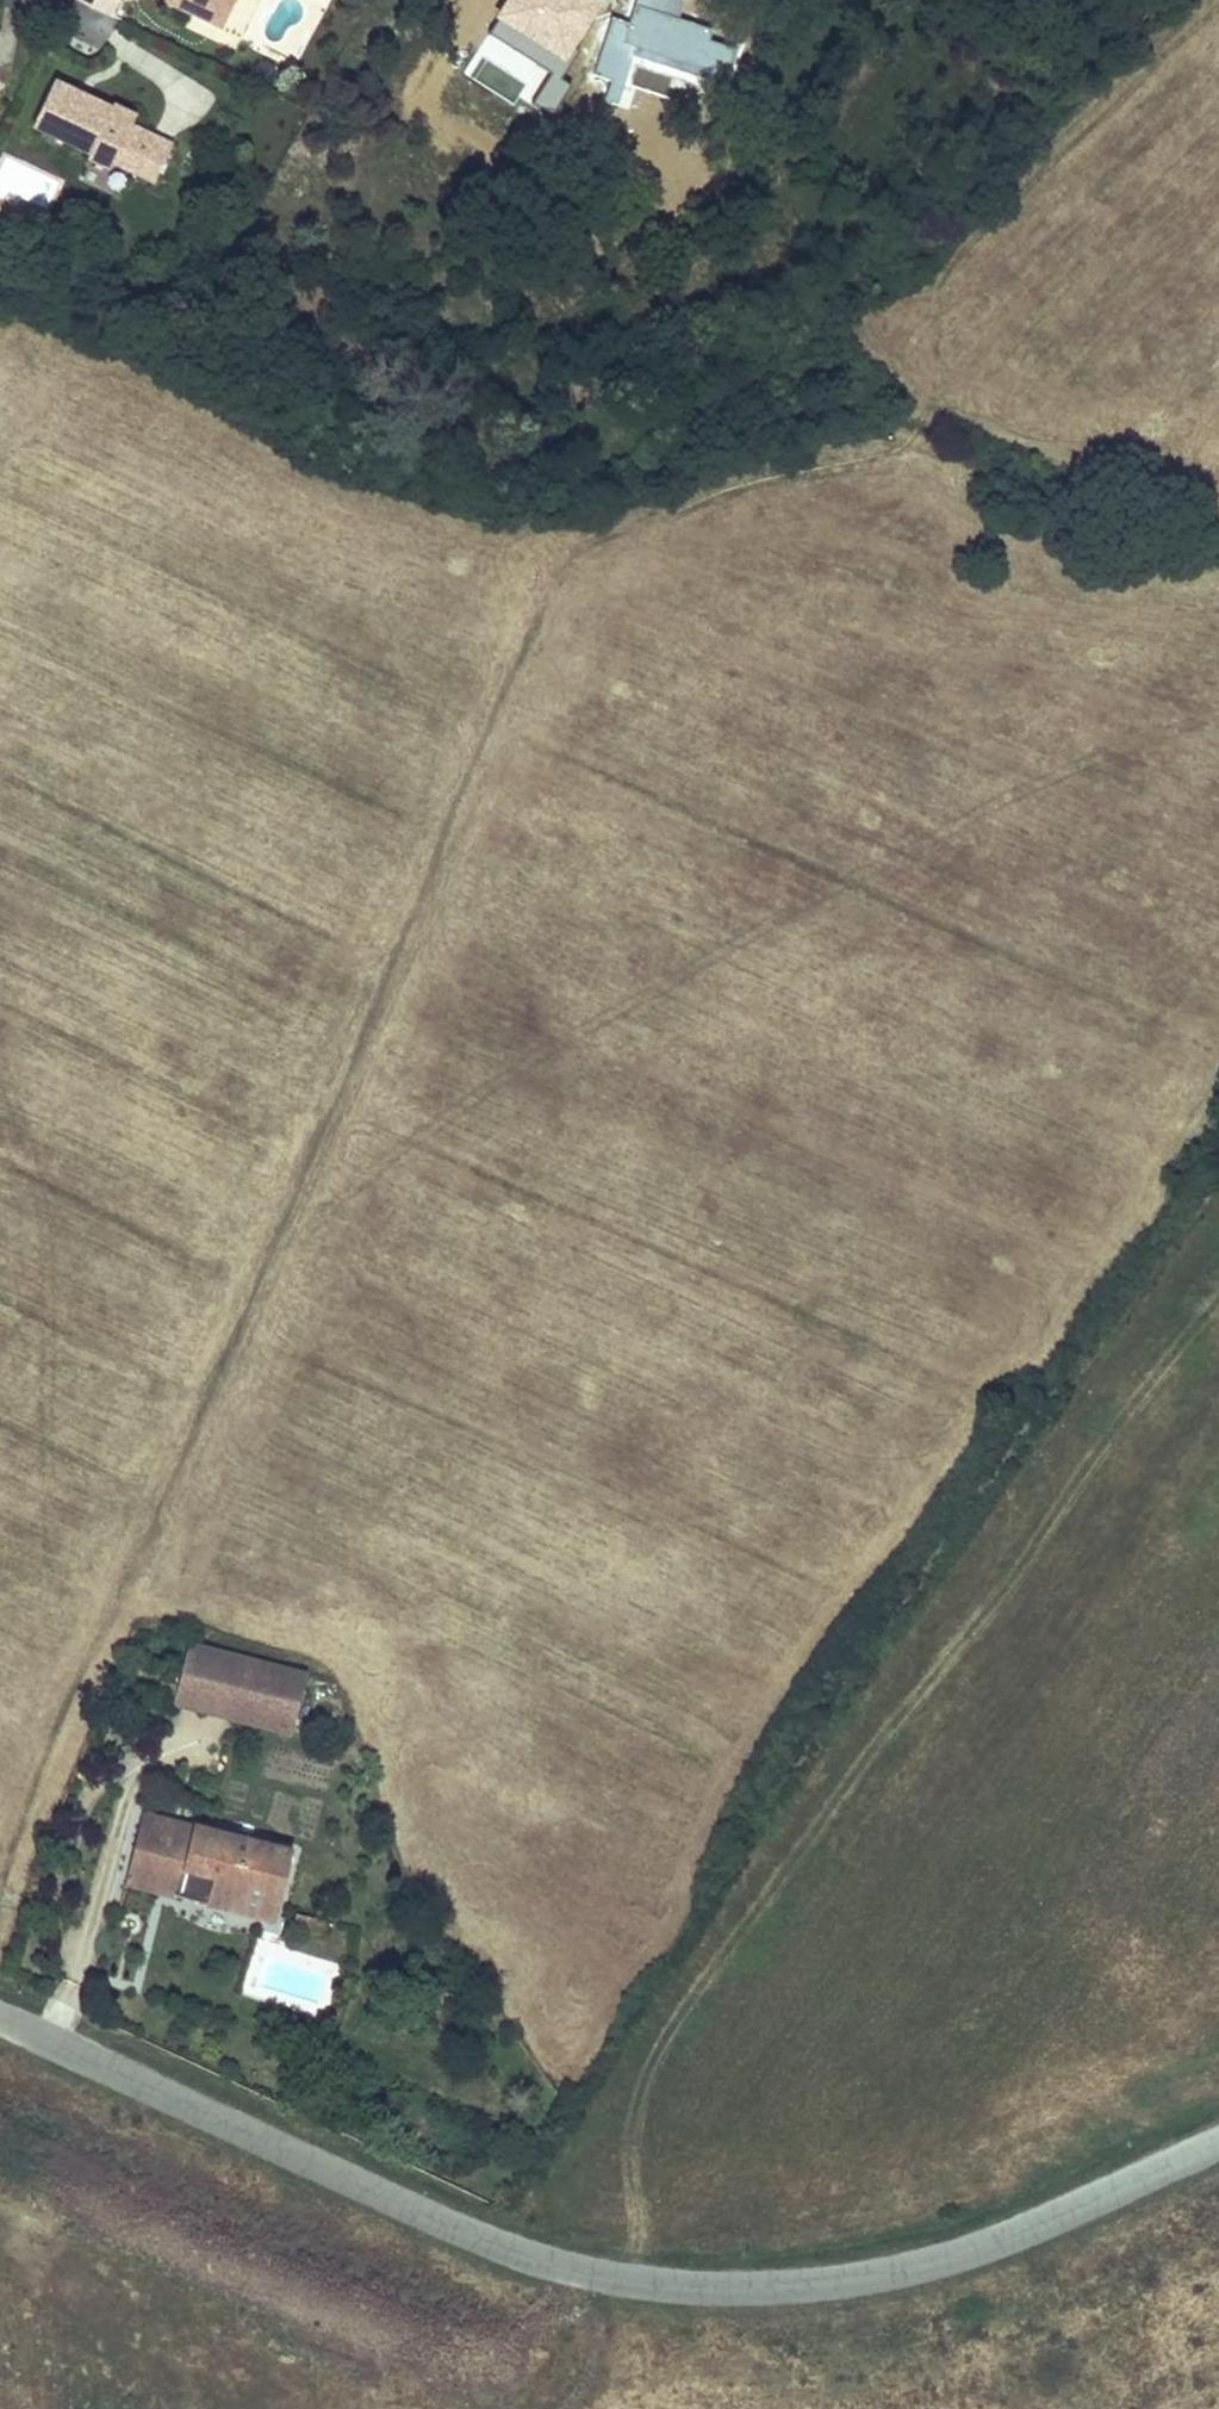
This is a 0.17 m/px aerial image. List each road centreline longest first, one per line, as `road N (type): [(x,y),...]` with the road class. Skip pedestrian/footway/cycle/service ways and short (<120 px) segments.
road 1 (unclassified): [(0,2020),(468,2235),(560,2269),(721,2290),(918,2266),(1218,2146)]

